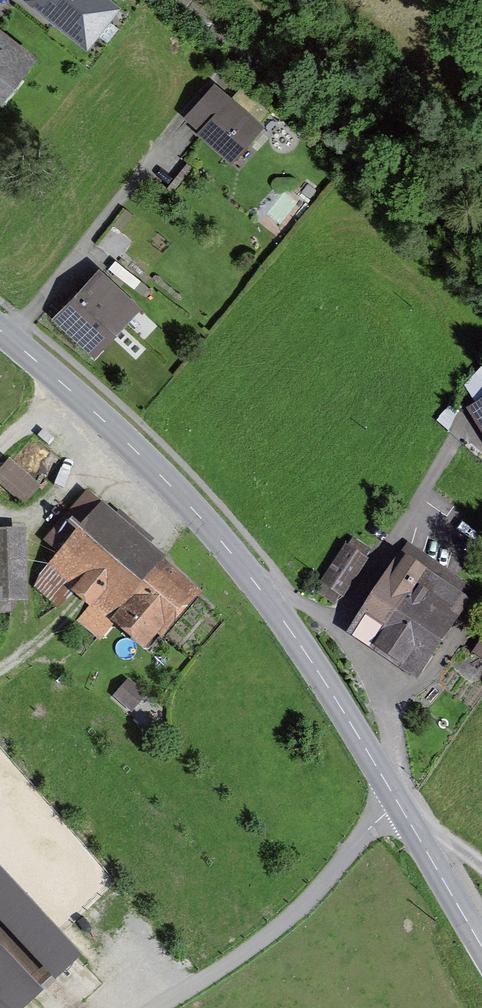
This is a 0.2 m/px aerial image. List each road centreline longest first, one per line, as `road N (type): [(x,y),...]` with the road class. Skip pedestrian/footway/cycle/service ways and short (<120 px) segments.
road 1 (secondary): [(396,797),(227,548),(141,454),(0,331)]
road 2 (unclassified): [(396,797),(304,904),(158,1007)]
road 3 (secondary): [(481,946),(396,797)]

